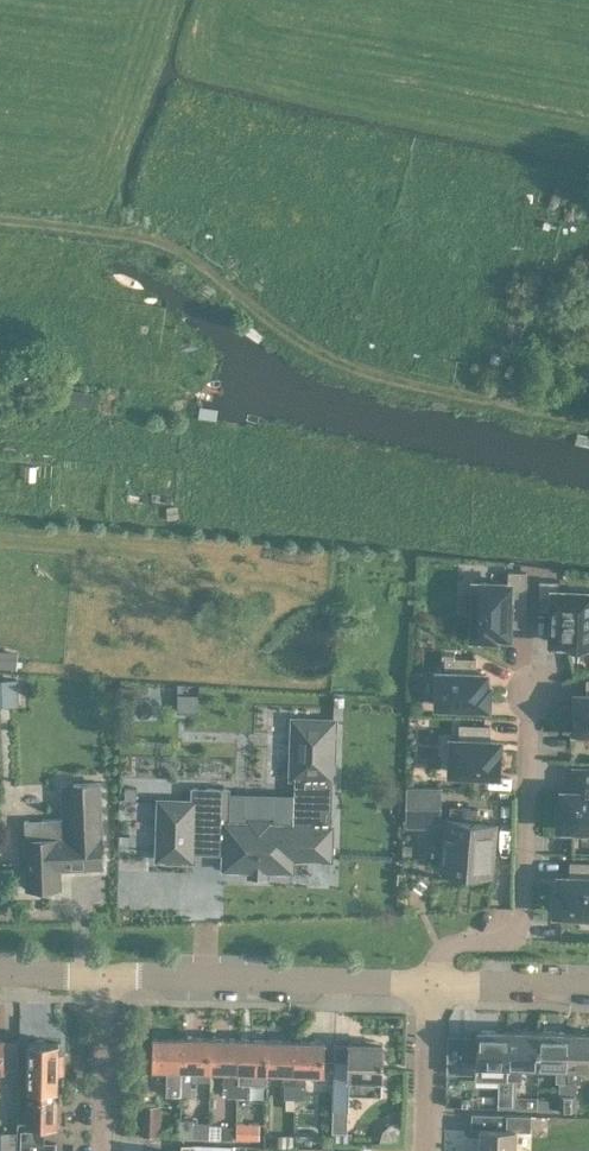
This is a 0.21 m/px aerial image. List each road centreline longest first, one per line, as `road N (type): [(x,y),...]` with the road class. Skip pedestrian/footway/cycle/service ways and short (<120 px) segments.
road 1 (track): [(588,419),(417,390),(305,346),(176,246),(108,228),(0,219)]
road 2 (residential): [(432,986),(434,960),(450,945),(503,937),(519,924),(532,686)]
road 3 (residential): [(94,979),(432,986)]
road 4 (residential): [(92,1150),(94,979)]
road 5 (residential): [(427,1150),(432,986)]
road 6 (residential): [(432,986),(588,991)]

